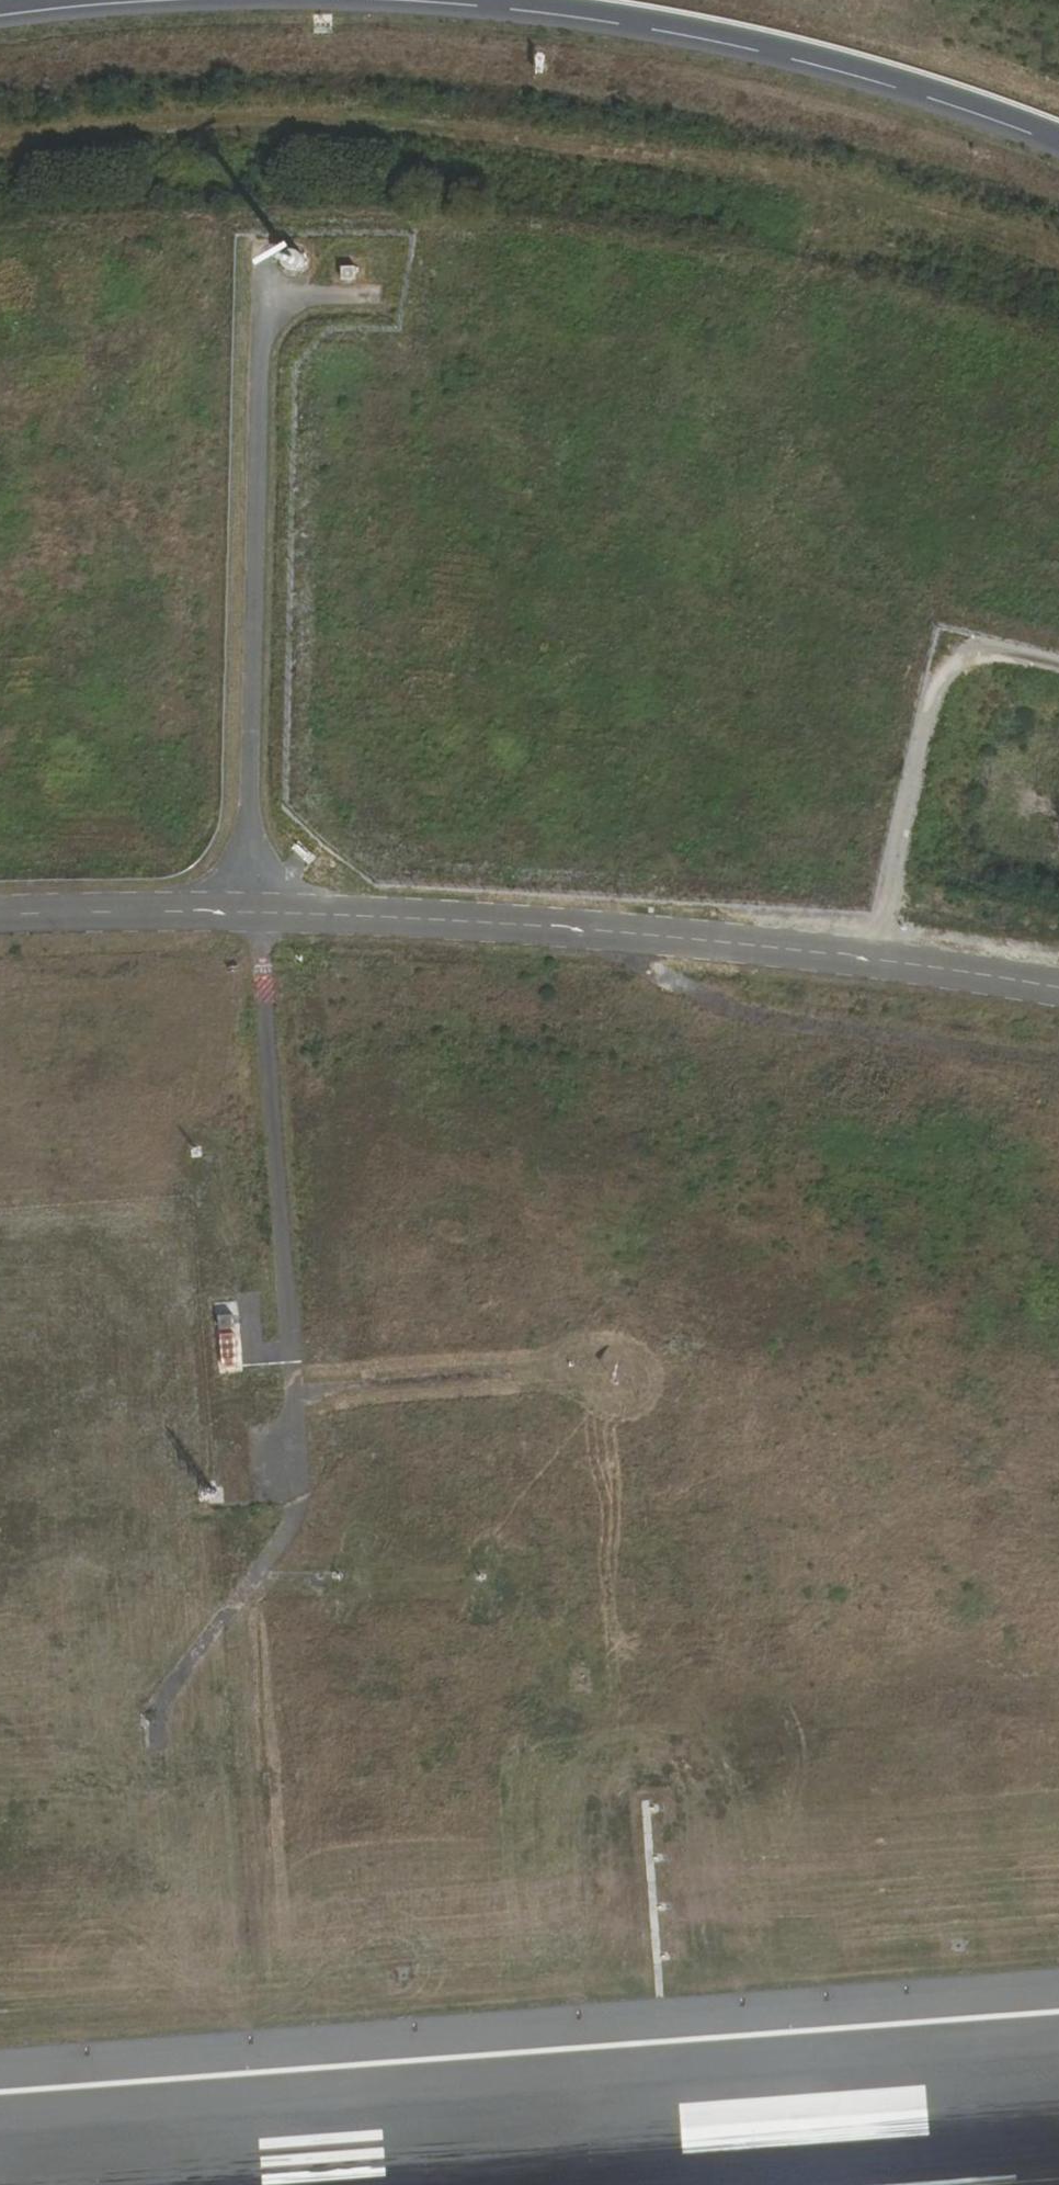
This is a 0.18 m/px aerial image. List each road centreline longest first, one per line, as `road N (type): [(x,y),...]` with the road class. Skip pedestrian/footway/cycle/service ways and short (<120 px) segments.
road 1 (trunk): [(545,0),(592,3),(934,86),(1058,143)]
road 2 (track): [(1058,666),(989,650),(959,658),(936,683),(875,957)]

